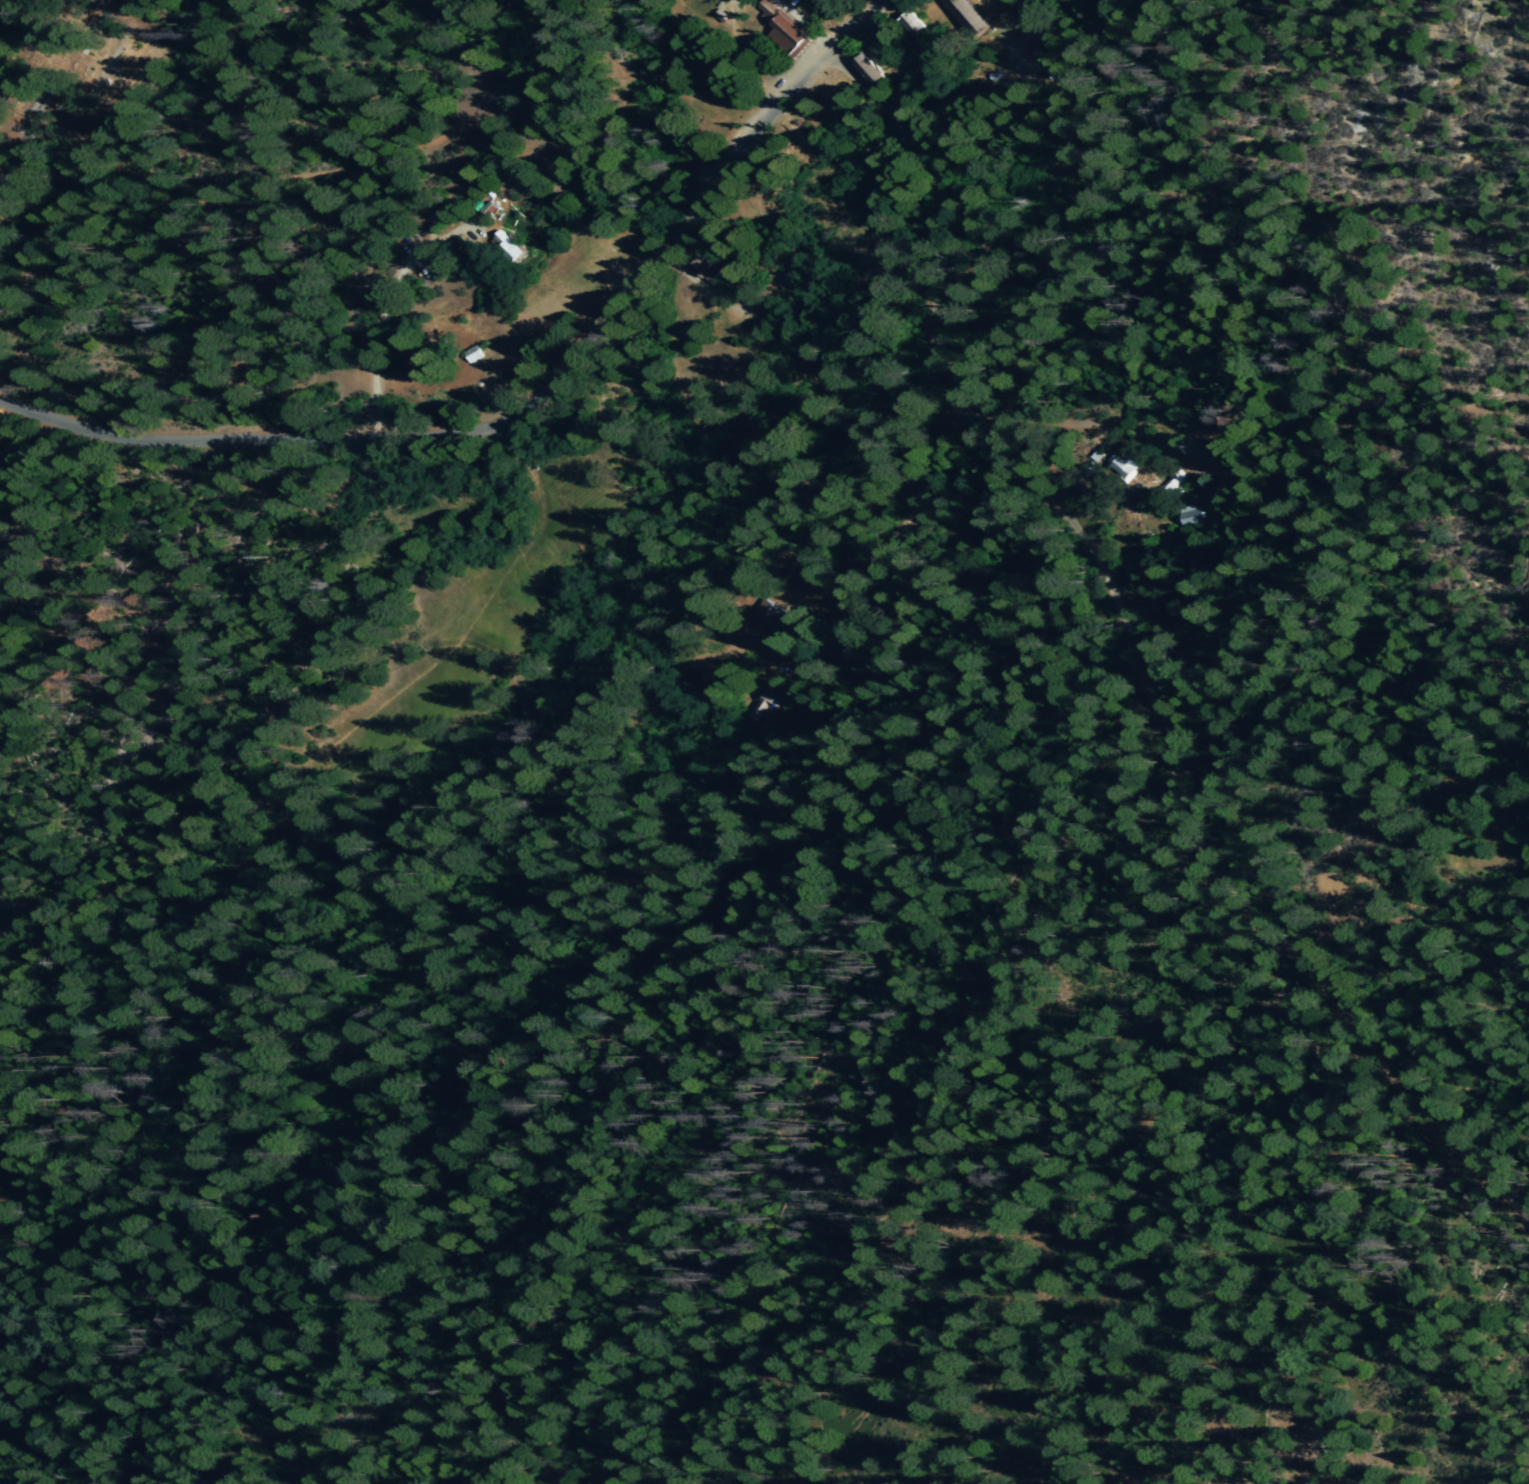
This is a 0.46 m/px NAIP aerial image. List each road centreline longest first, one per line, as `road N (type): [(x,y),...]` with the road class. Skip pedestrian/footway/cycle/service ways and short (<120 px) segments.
road 1 (residential): [(0,398),(93,428),(149,435),(442,434),(511,413),(563,369),(765,119),(883,0)]
road 2 (residential): [(1156,713),(1092,557),(940,354),(932,178),(919,149),(830,52)]
road 3 (residential): [(1528,1232),(1406,1110),(1375,1070),(1336,992),(1227,889),(1184,813),(1156,713)]

